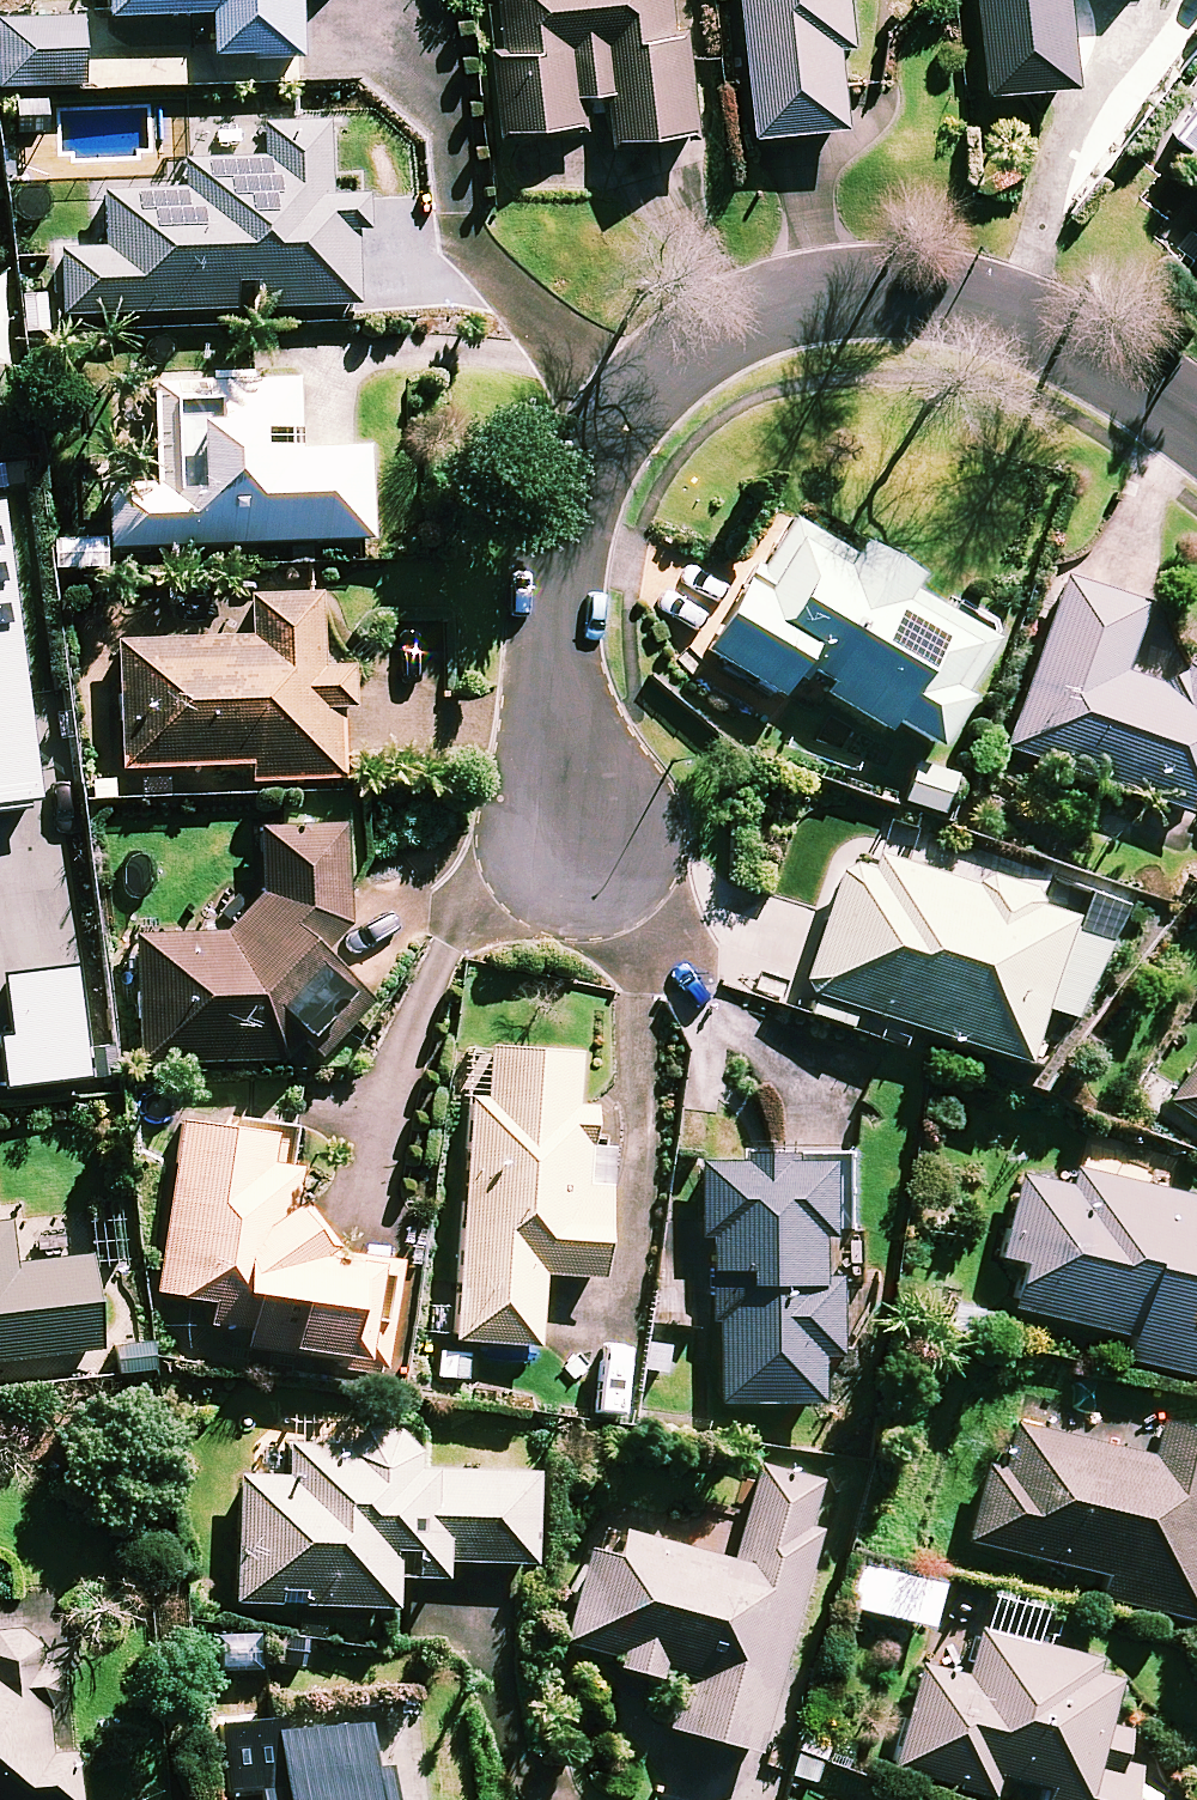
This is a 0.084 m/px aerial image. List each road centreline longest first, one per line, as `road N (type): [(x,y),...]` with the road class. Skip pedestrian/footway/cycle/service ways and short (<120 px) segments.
road 1 (residential): [(581,837),(556,659),(579,494),(588,467),(649,380),(716,325),(763,304),(855,289),(983,304),(1064,336),(1196,420)]

